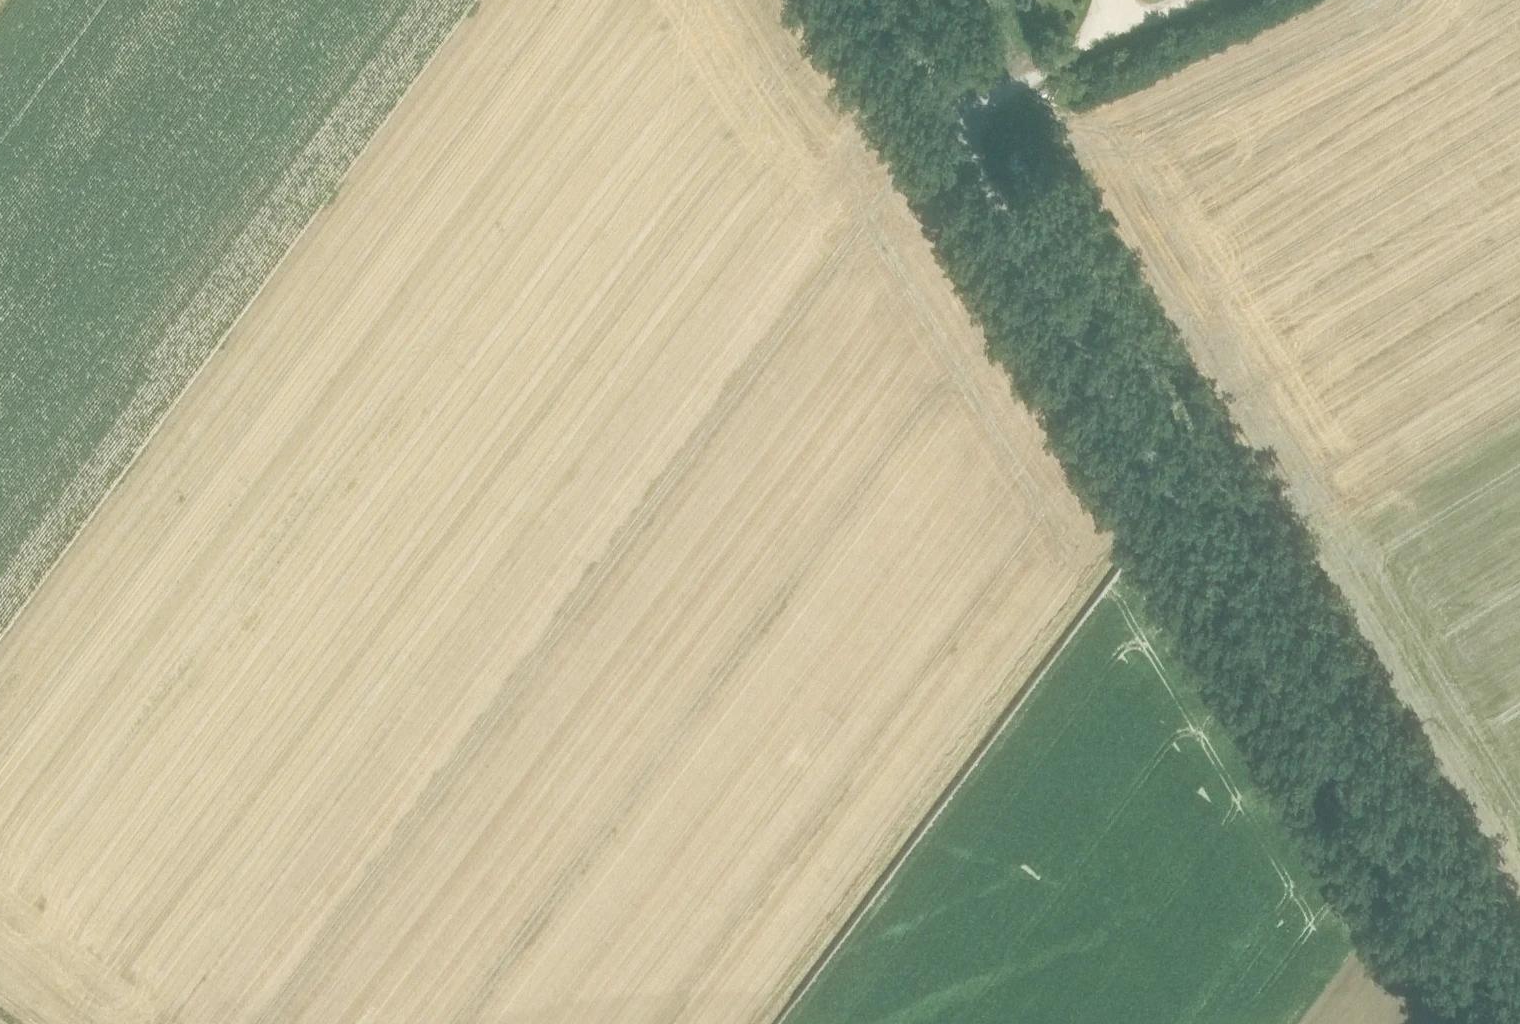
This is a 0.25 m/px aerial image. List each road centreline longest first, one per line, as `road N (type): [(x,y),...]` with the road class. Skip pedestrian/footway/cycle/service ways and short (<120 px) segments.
road 1 (unclassified): [(1493,1023),(878,0)]

